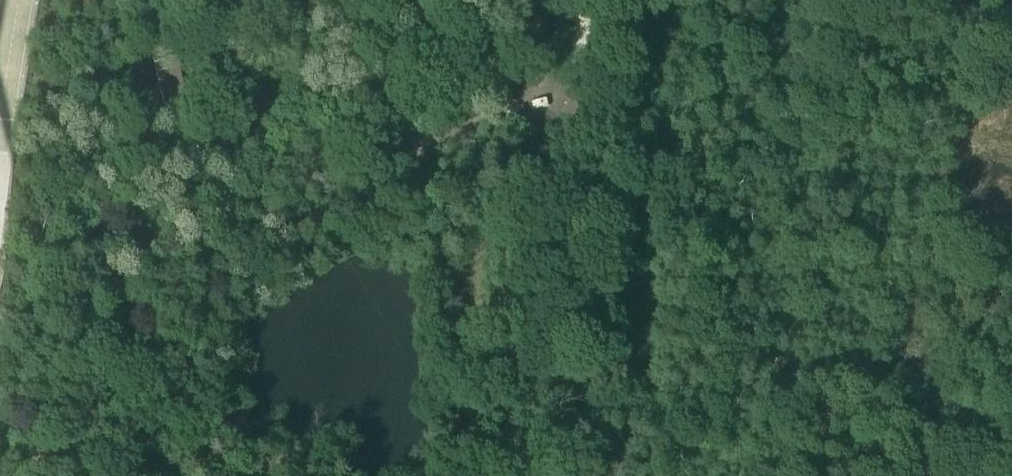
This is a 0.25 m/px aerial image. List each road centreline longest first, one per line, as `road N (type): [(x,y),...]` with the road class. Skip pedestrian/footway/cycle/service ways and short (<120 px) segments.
road 1 (track): [(163,155),(286,133),(432,185),(472,475)]
road 2 (track): [(437,214),(296,234),(199,265)]
road 3 (track): [(432,185),(378,0)]

